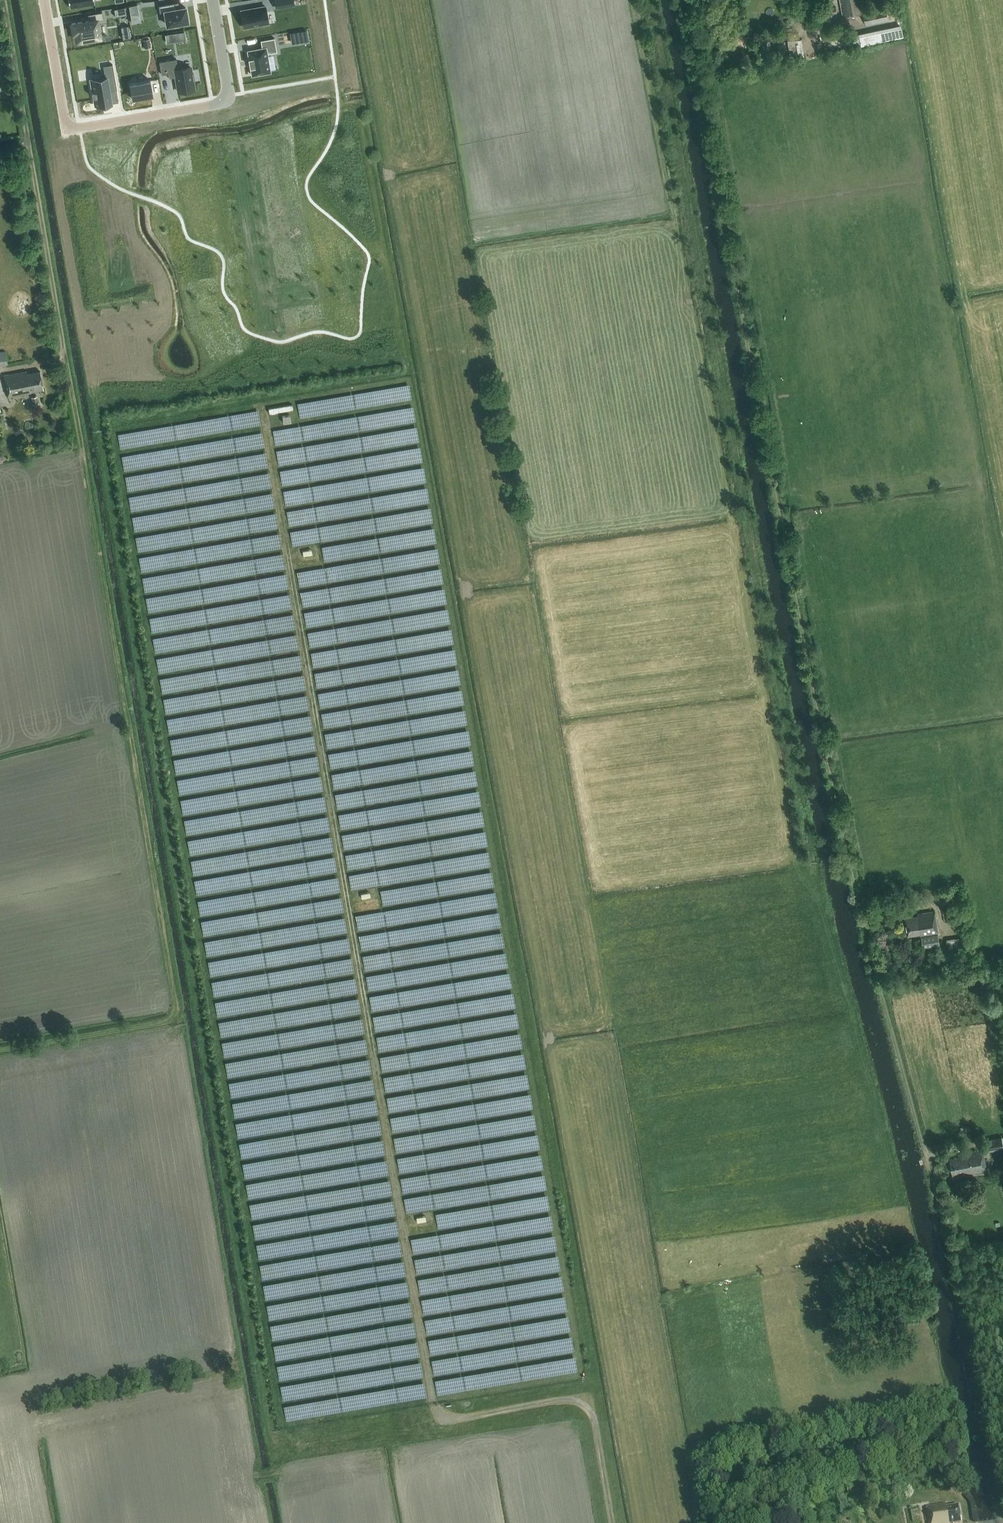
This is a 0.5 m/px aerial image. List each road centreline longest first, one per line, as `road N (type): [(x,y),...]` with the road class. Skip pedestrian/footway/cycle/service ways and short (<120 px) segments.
road 1 (track): [(686,0),(850,869),(925,1154),(1002,1520)]
road 2 (track): [(3,0),(177,1019),(0,1047)]
road 3 (residential): [(214,0),(232,100),(68,128)]
road 4 (residential): [(68,128),(45,0)]

